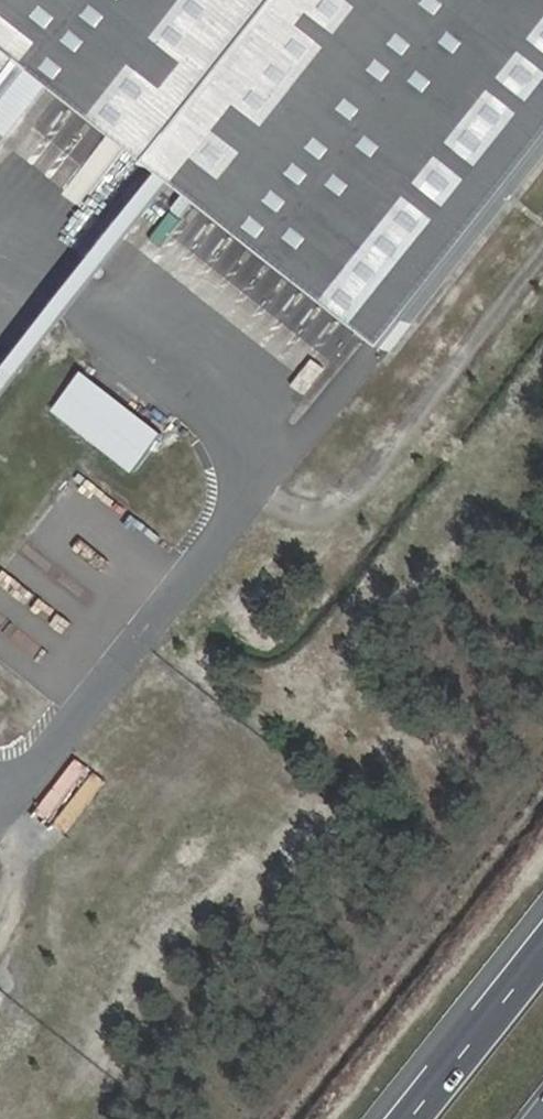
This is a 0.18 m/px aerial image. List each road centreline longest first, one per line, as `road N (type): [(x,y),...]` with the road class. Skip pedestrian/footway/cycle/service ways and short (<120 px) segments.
road 1 (track): [(542,259),(348,505),(293,511),(268,505),(247,488)]
road 2 (motorway): [(542,955),(411,1118)]

